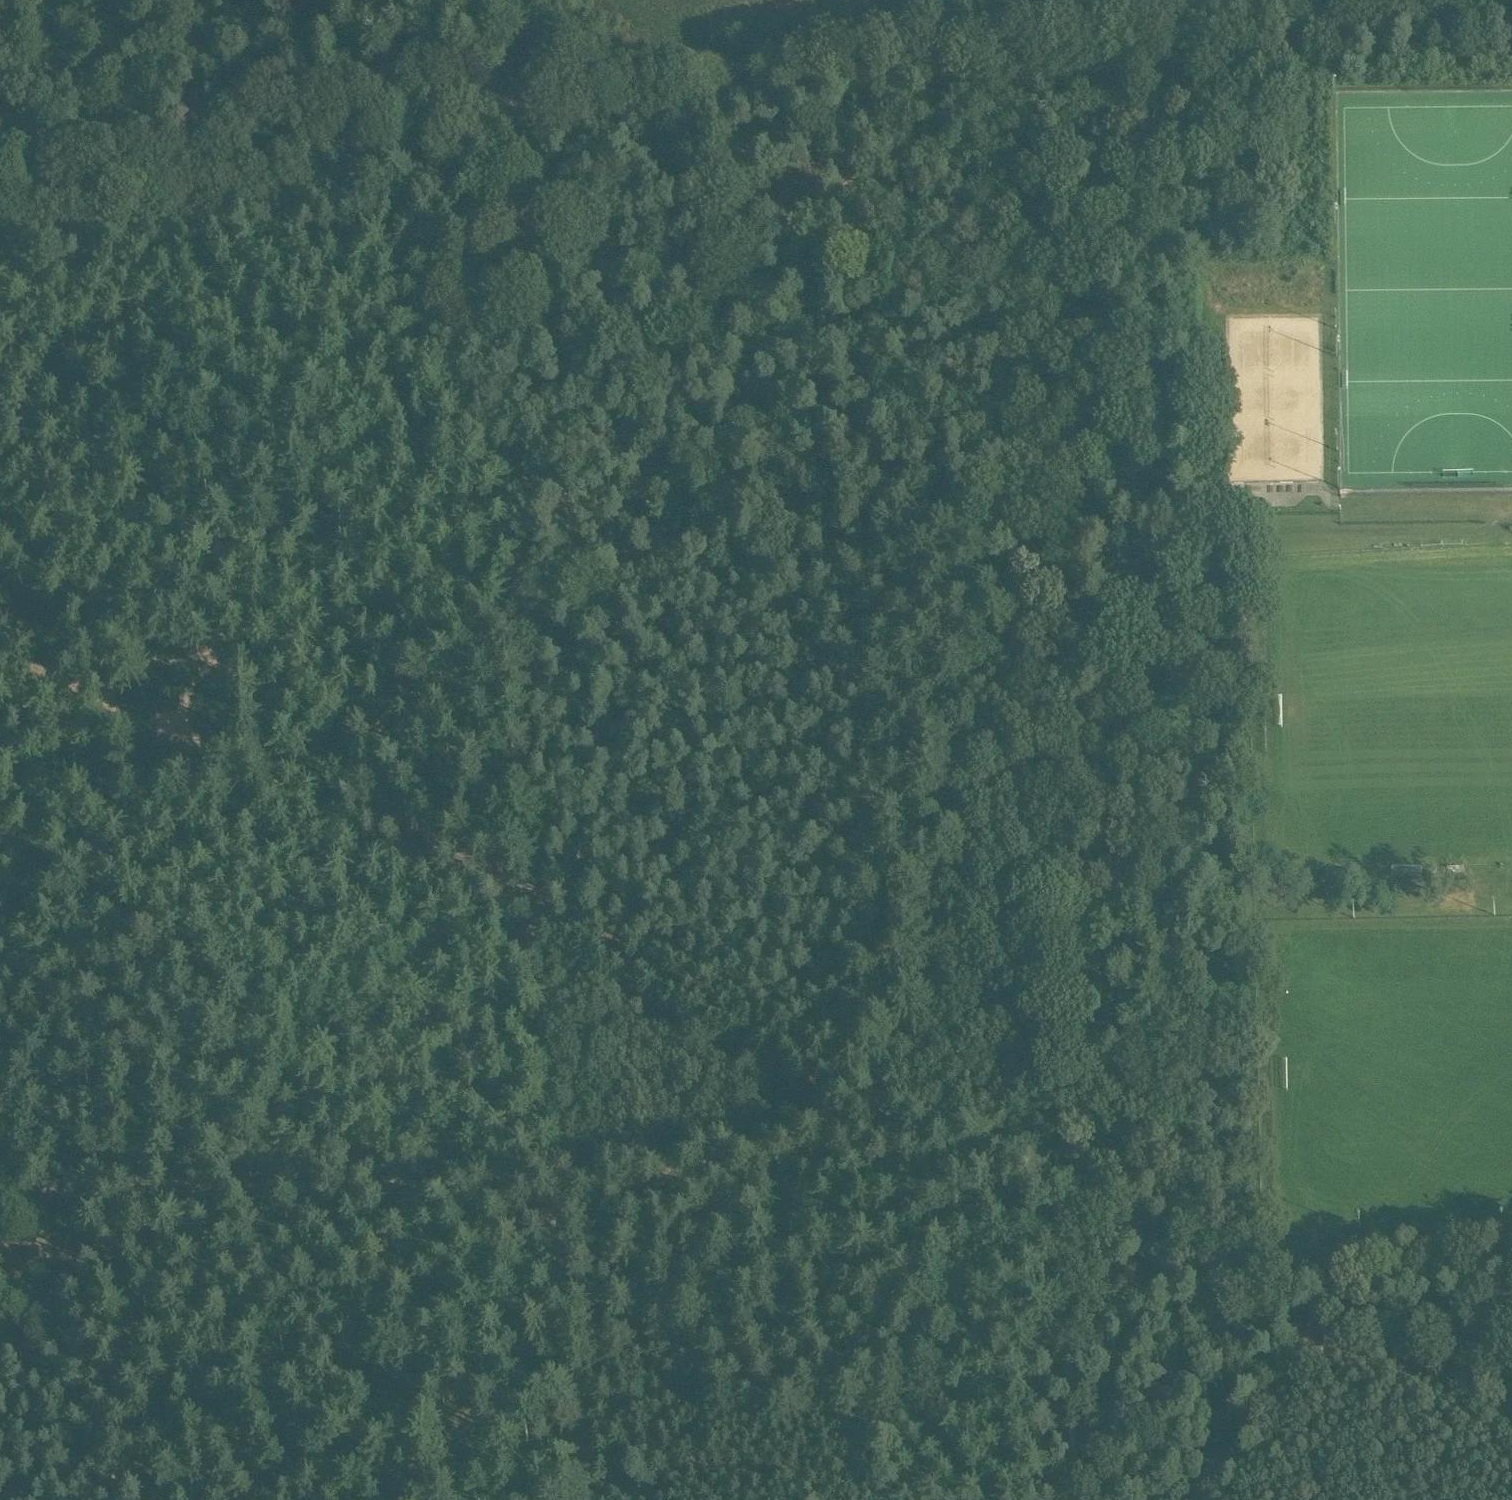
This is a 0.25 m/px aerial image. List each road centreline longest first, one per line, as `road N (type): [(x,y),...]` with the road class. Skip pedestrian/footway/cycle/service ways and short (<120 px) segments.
road 1 (track): [(1061,1199),(528,915),(503,527),(396,309)]
road 2 (track): [(992,34),(994,248),(1061,1199)]
road 3 (track): [(992,34),(684,76),(385,133),(309,158),(0,214)]
road 4 (track): [(868,1098),(762,1144),(666,1166),(545,1178),(0,1191)]
road 5 (track): [(251,979),(419,653),(129,491),(100,490)]
road 6 (track): [(419,653),(672,589),(885,585),(932,575),(1011,506)]
road 7 (track): [(528,915),(571,1499)]
road 8 (track): [(1511,1439),(1314,1343),(1061,1199)]
road 9 (track): [(120,1499),(0,1106)]
road 10 (track): [(1061,1199),(1078,1499)]
road 11 (track): [(25,210),(100,490)]
road 12 (track): [(0,847),(251,979)]
road 13 (track): [(1227,0),(992,34)]
road 14 (track): [(396,309),(506,111)]
road 15 (track): [(528,915),(334,815)]
road 16 (track): [(310,1181),(251,979)]
road 17 (track): [(100,490),(87,494),(1,654)]
road 18 (track): [(566,0),(506,111)]
road 19 (track): [(0,982),(67,882)]

